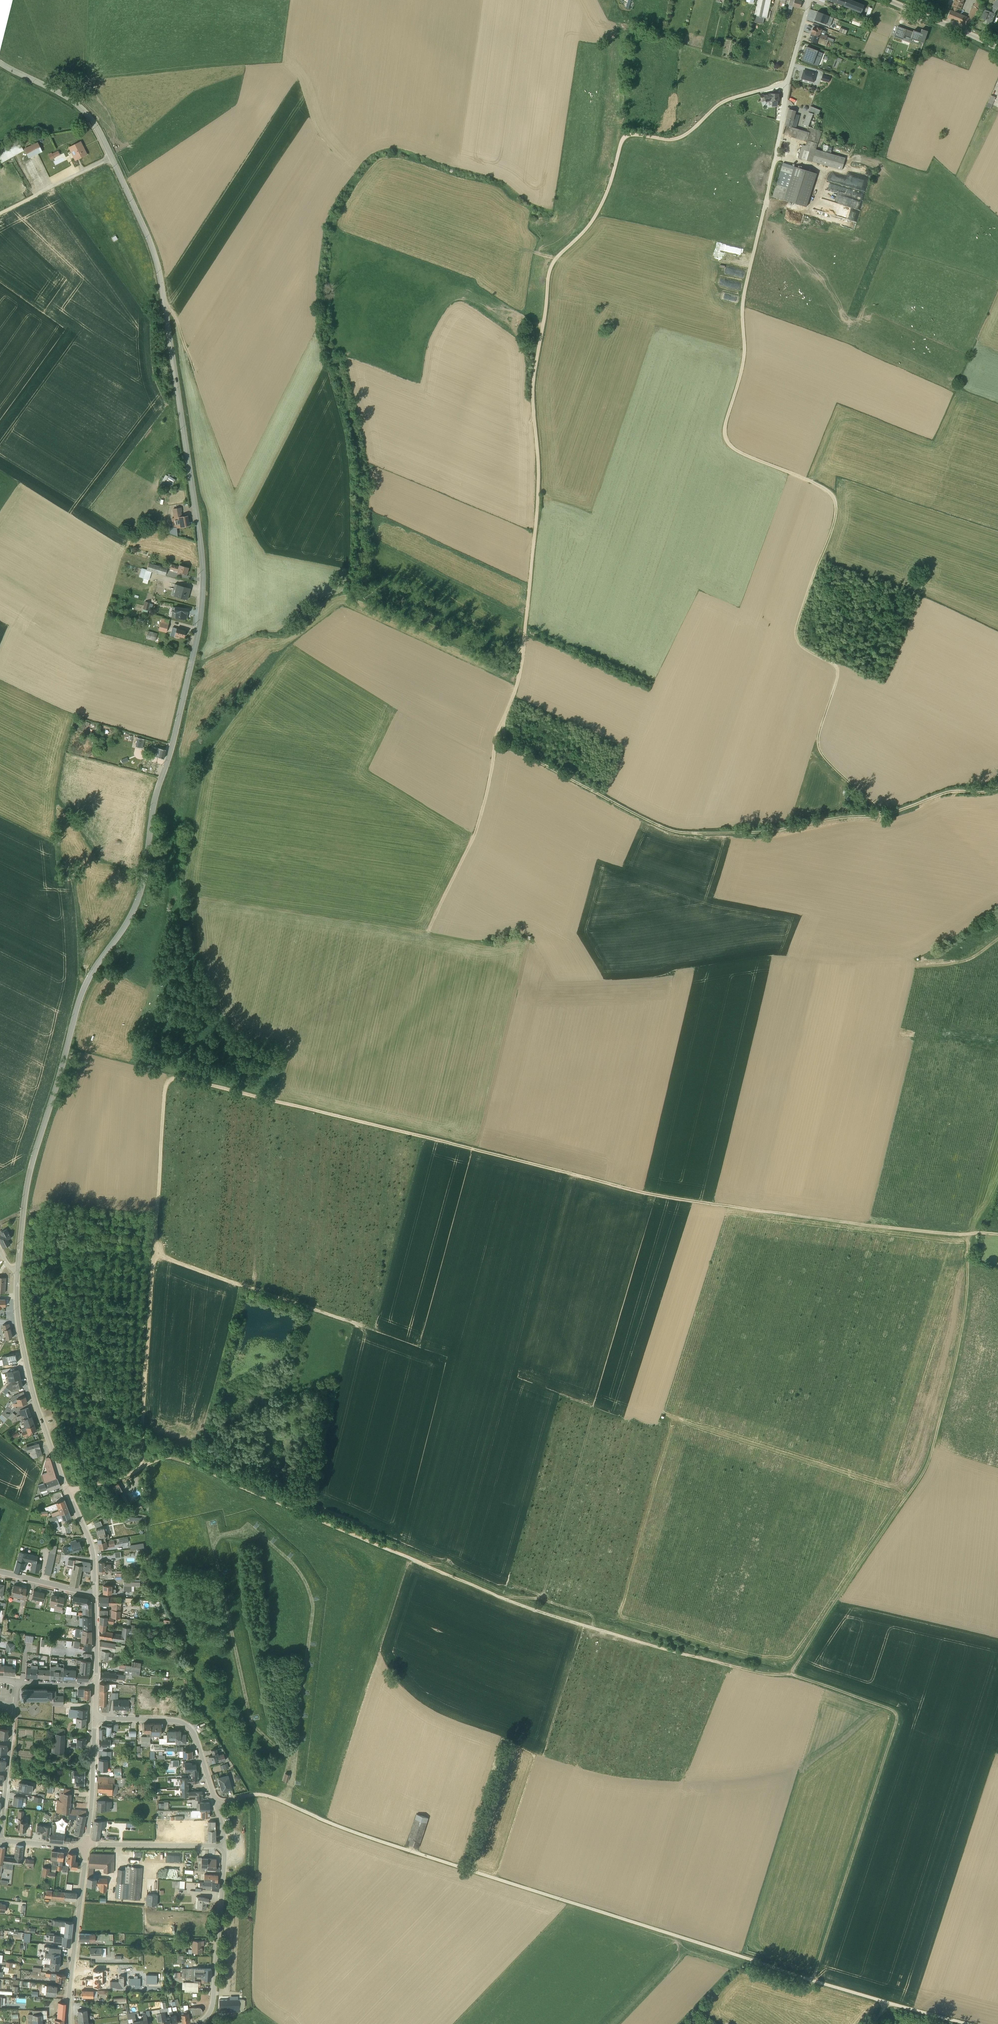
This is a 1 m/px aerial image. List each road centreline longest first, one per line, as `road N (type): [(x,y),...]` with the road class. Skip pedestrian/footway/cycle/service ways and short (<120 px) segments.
road 1 (track): [(146,1465),(164,1088),(176,1077),(663,1197),(967,1233)]
road 2 (unclassified): [(218,1804),(262,1794),(812,1978),(977,2023)]
road 3 (track): [(789,1672),(757,1671),(527,1607),(172,1457),(69,1493)]
road 4 (track): [(756,91),(717,105),(680,137),(624,137),(594,218),(548,273),(532,384),(536,530),(520,667),(505,717)]
road 5 (track): [(767,194),(724,436),(835,500),(797,639),(838,670),(819,751),(882,814)]
road 6 (unclassified): [(18,1271),(27,1187),(78,1006),(138,905),(192,659)]
road 7 (residential): [(112,158),(159,272),(204,571),(192,659)]
road 8 (track): [(967,1233),(962,1318),(928,1462),(789,1672)]
road 9 (track): [(505,717),(512,746),(666,828),(757,831),(882,814)]
road 10 (track): [(812,1978),(897,1714),(789,1672)]
road 11 (residential): [(96,1594),(94,1555),(30,1378),(18,1271)]
road 12 (track): [(154,1255),(363,1326)]
road 13 (residential): [(197,2023),(213,2003),(225,1846)]
road 14 (residential): [(69,2023),(87,1845)]
road 15 (residential): [(218,1804),(184,1724),(95,1718)]
road 16 (residential): [(0,63),(75,103),(112,158)]
road 17 (residential): [(225,1846),(87,1845)]
road 18 (residential): [(1,1841),(14,1712)]
road 19 (residential): [(87,1845),(95,1718)]
road 20 (secondary): [(887,0),(997,49)]
road 21 (track): [(505,717),(475,833)]
road 22 (track): [(882,814),(948,791),(997,787)]

